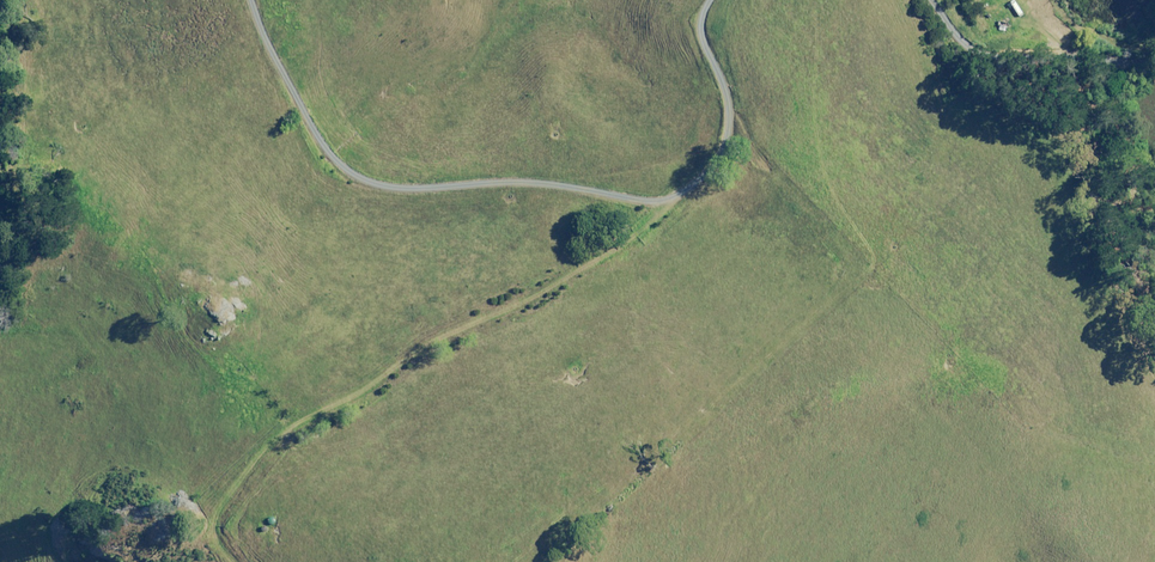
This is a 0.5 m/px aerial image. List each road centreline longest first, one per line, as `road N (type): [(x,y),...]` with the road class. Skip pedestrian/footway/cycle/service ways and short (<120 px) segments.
road 1 (track): [(251,0),(310,125),(367,175),(427,191),(516,183),(628,198),(672,198),(695,188),(726,147),(732,105),(705,27),(712,0)]
road 2 (track): [(242,561),(232,526),(267,444),(340,404),(434,325),(555,258),(632,231),(672,198)]
road 3 (track): [(934,0),(992,51),(1154,65)]

